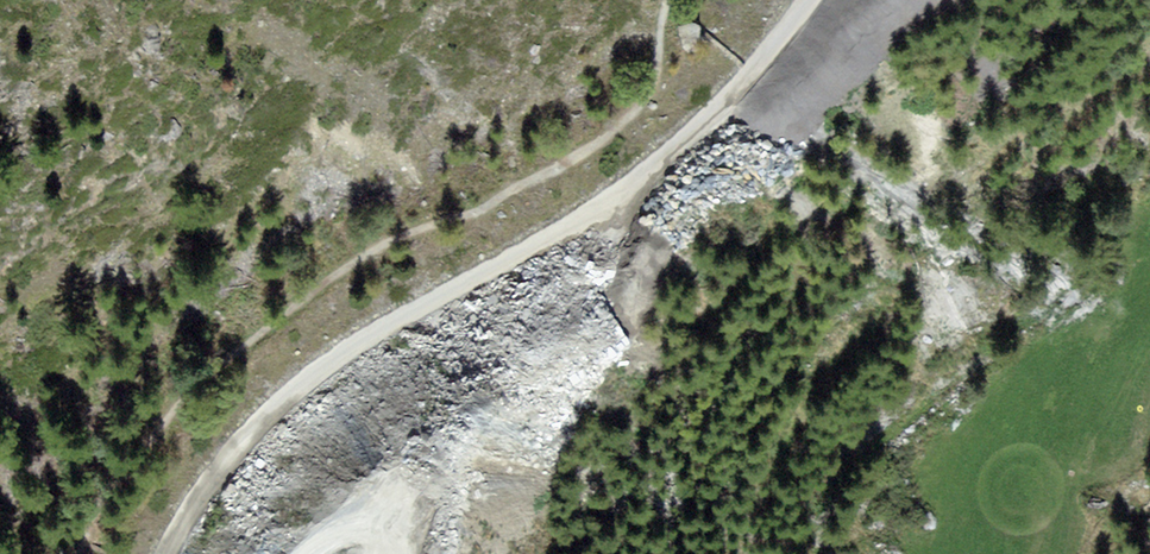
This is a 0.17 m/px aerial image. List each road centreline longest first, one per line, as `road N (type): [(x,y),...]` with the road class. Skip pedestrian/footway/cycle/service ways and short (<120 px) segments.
road 1 (track): [(800,0),(705,123),(589,214),(325,373),(237,452),(170,553)]
road 2 (track): [(666,0),(657,79),(628,122),(482,209),(378,247),(208,379),(95,502),(80,553)]

